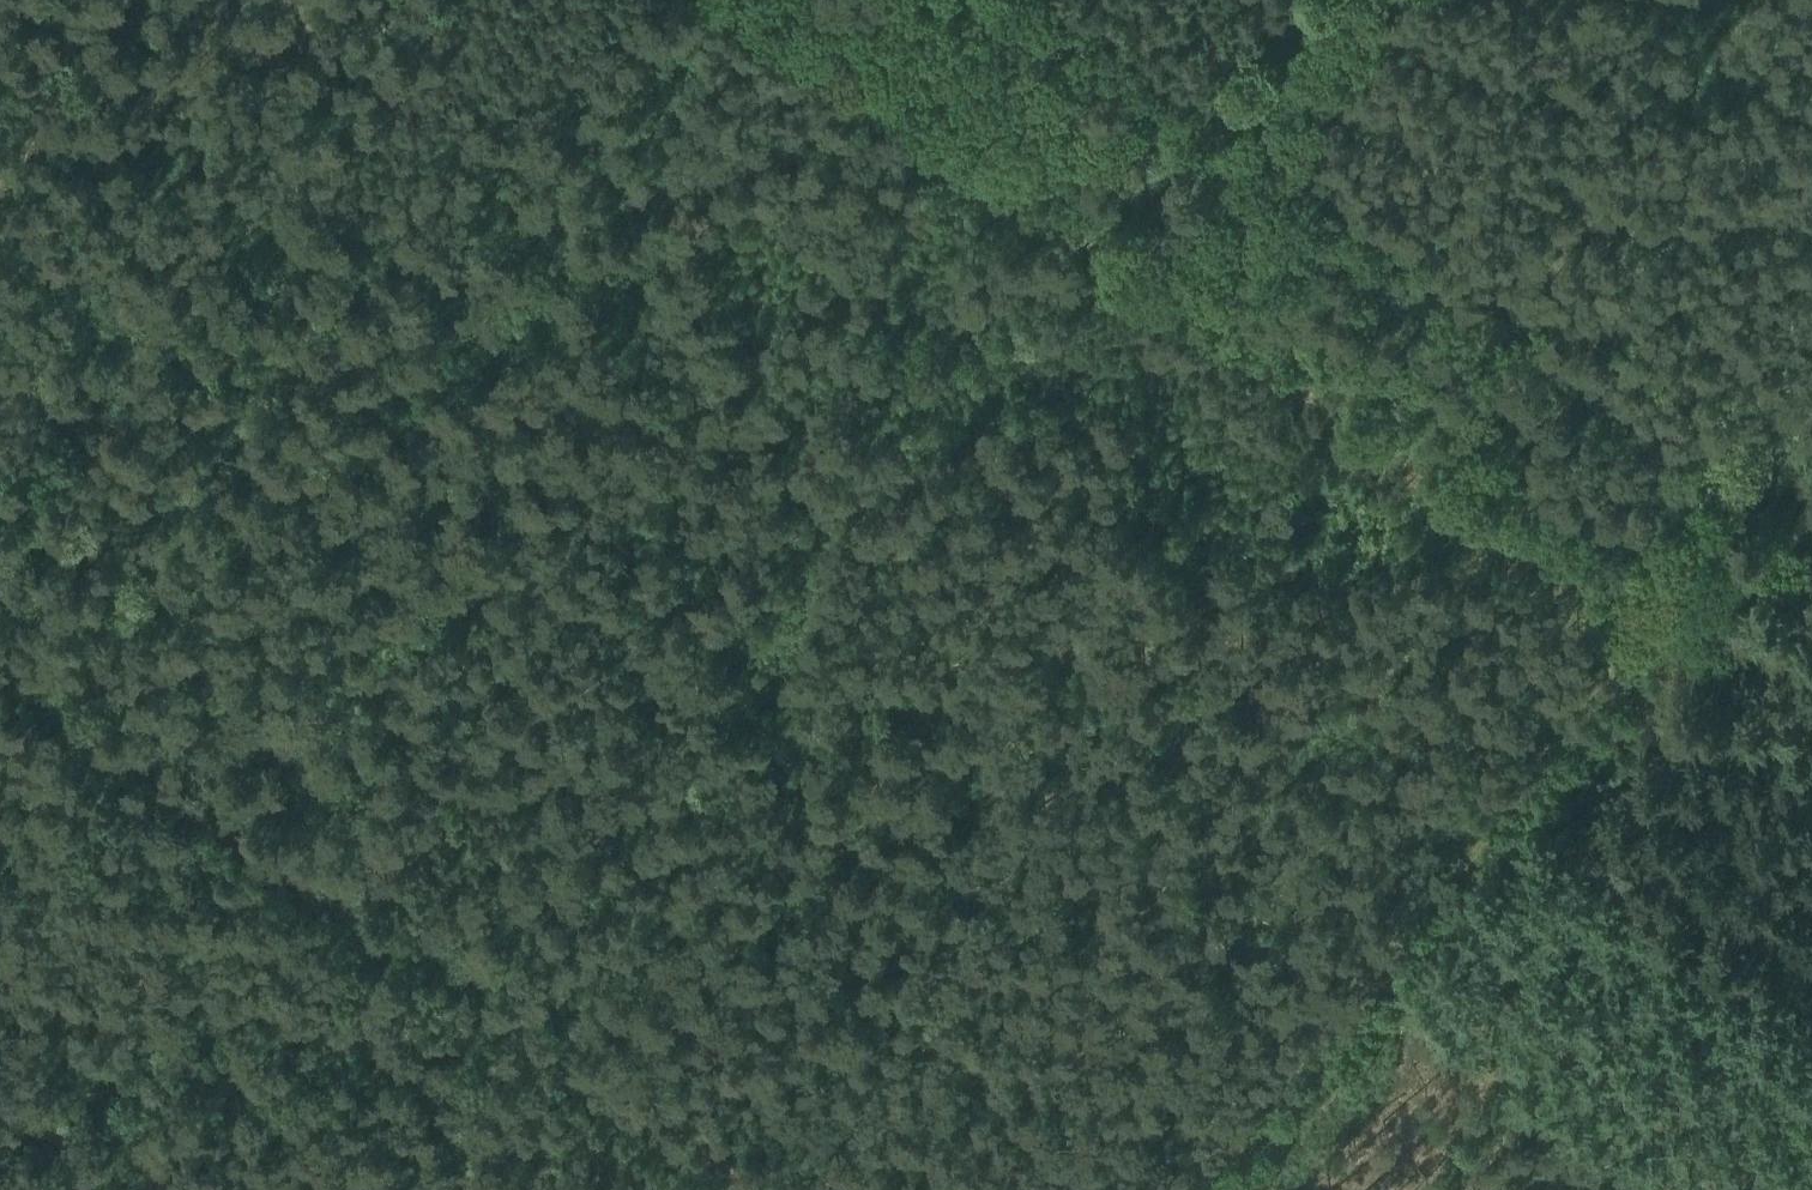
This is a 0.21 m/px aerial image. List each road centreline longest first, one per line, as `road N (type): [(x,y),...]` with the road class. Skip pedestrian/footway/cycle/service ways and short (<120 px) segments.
road 1 (track): [(1714,557),(1637,637),(1201,1189)]
road 2 (track): [(1811,446),(1714,557)]

